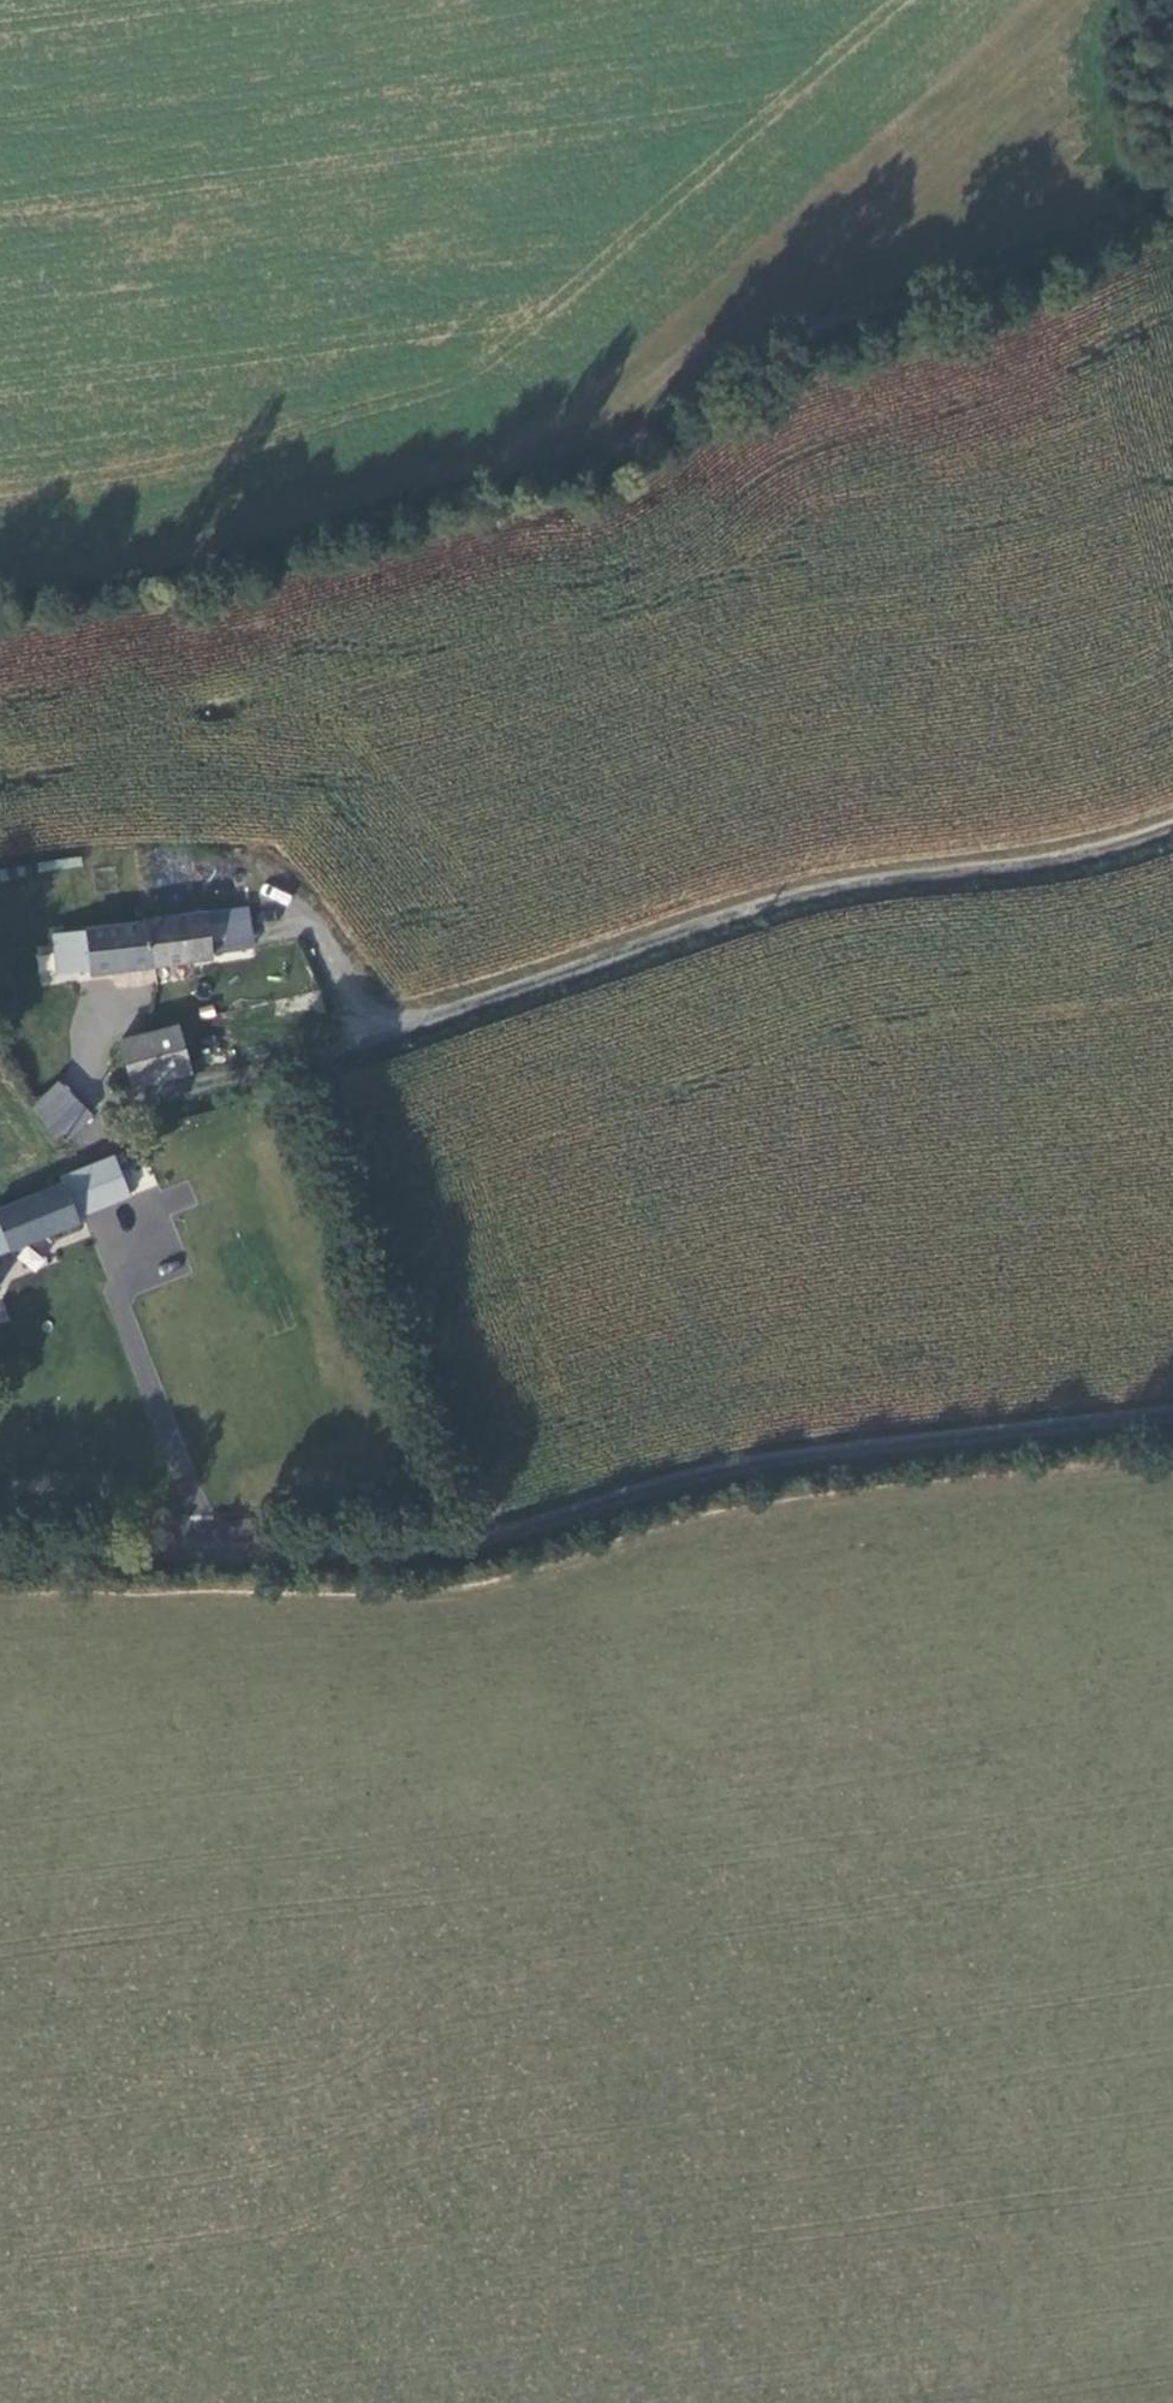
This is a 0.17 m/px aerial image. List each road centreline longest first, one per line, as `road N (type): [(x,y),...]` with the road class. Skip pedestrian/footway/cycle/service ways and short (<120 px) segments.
road 1 (unclassified): [(1172,1419),(701,1473),(462,1547),(274,1564),(208,1553),(0,1564)]

